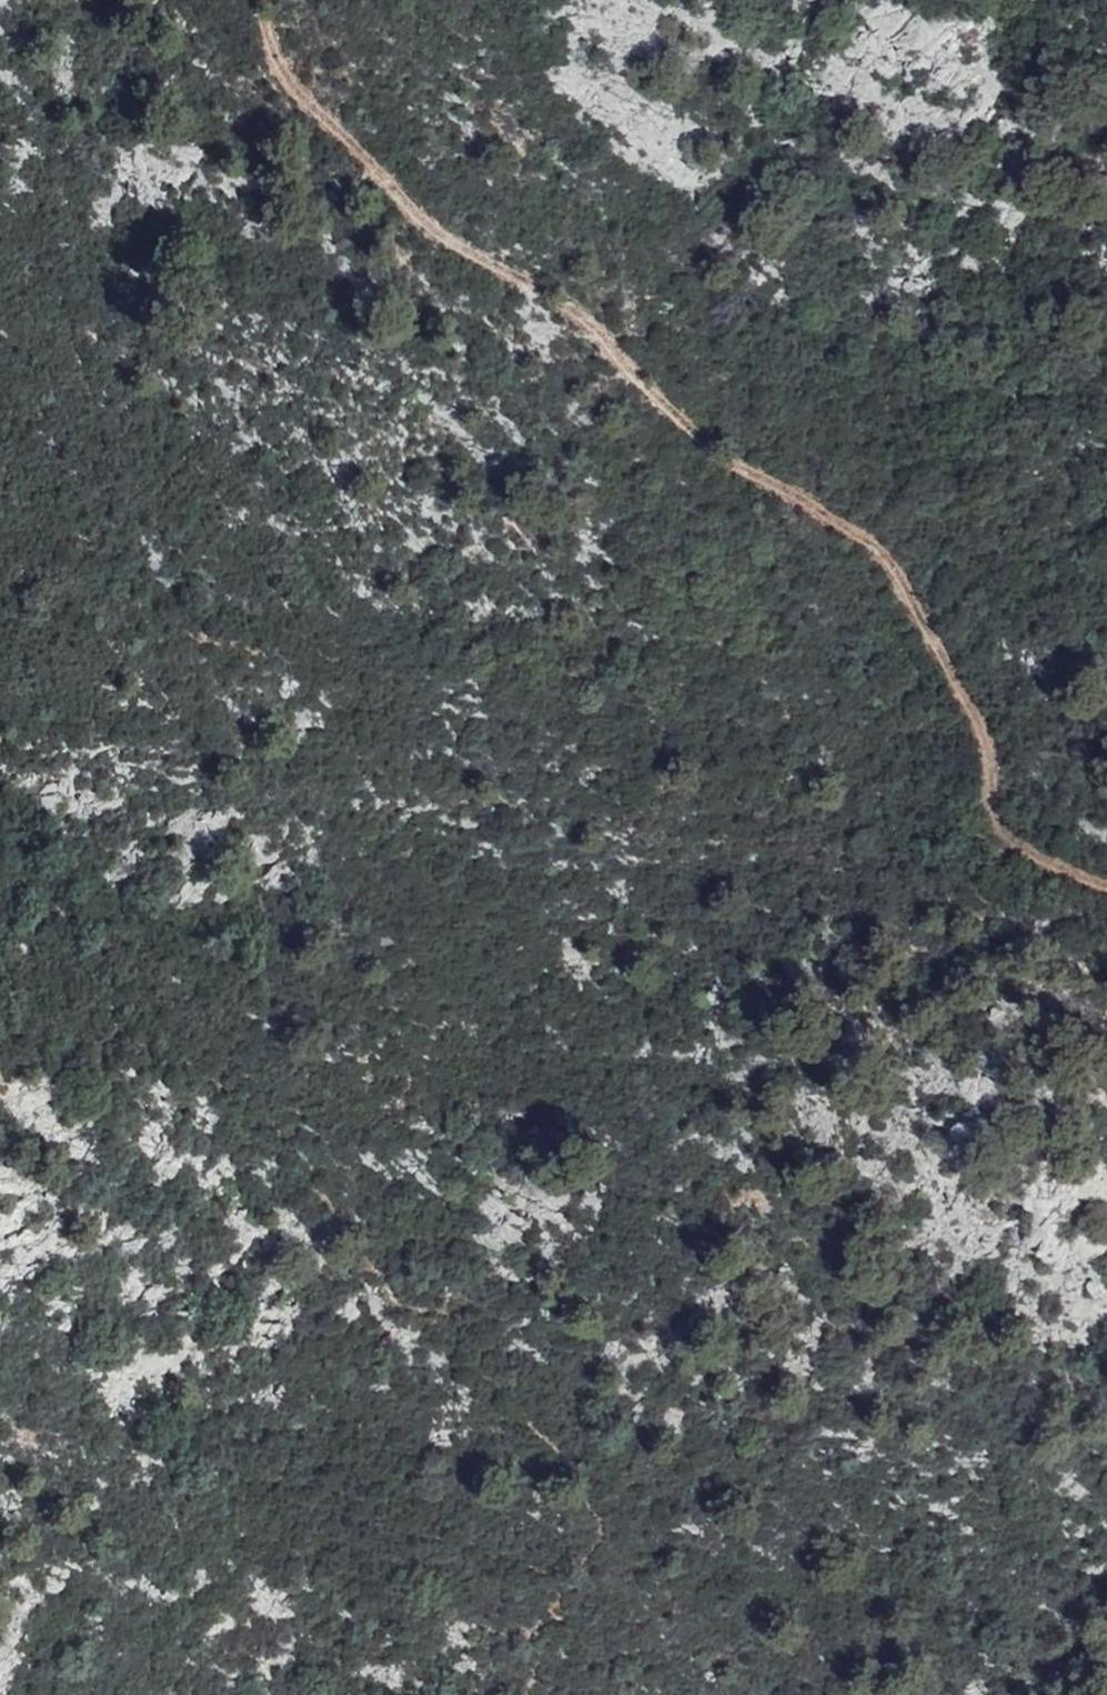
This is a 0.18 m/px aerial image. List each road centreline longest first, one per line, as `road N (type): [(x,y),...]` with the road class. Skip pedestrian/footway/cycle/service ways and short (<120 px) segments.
road 1 (track): [(1106,888),(1025,855),(990,811),(992,740),(901,578),(856,530),(725,457),(632,379),(584,315),(435,234),(296,85),(271,49),(263,0)]

